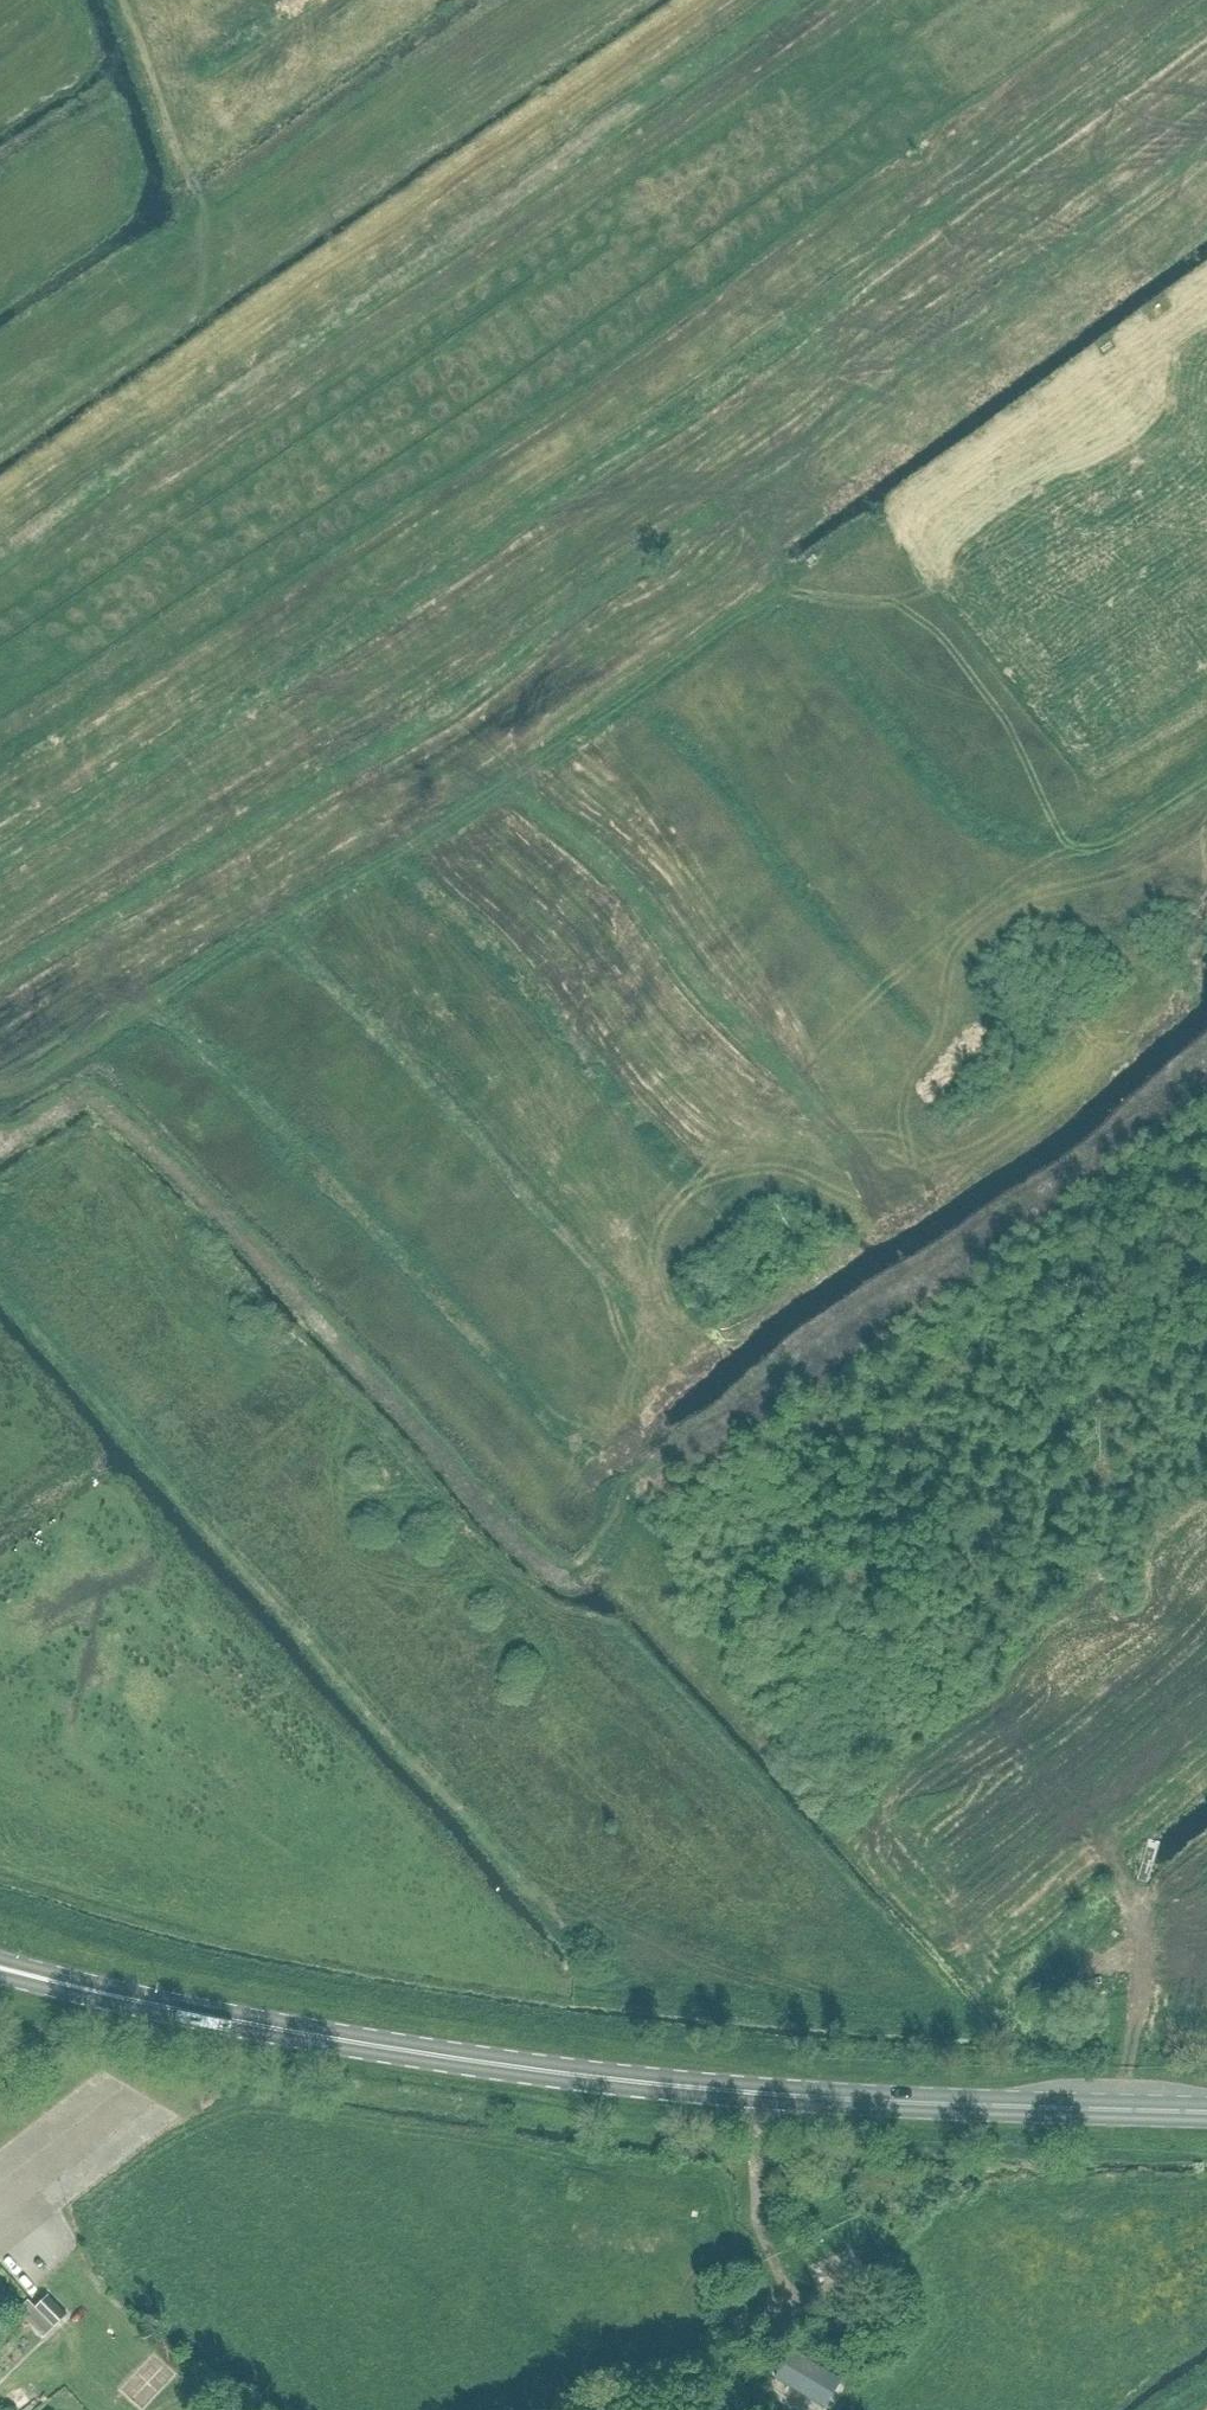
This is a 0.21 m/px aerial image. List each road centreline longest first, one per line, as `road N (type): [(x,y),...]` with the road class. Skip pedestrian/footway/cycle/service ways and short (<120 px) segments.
road 1 (primary): [(1206,2111),(818,2095),(606,2077),(126,1998)]
road 2 (primary): [(126,1998),(106,1985),(0,1958)]
road 3 (primary): [(0,1976),(102,2001),(126,1998)]

